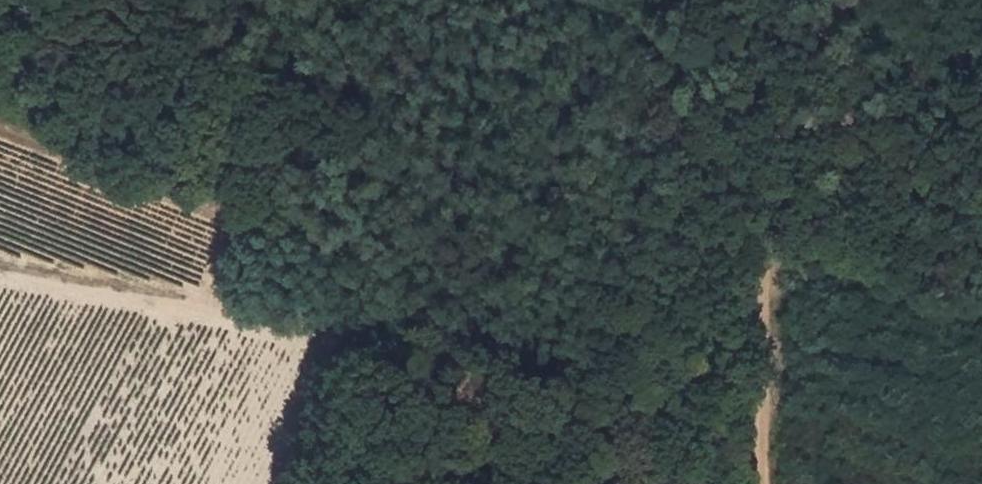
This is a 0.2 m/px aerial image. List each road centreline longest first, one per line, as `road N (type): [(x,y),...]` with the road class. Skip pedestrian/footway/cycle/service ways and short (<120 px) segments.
road 1 (track): [(865,0),(800,83),(776,154),(762,281),(763,483)]
road 2 (track): [(0,282),(350,348),(317,483)]

